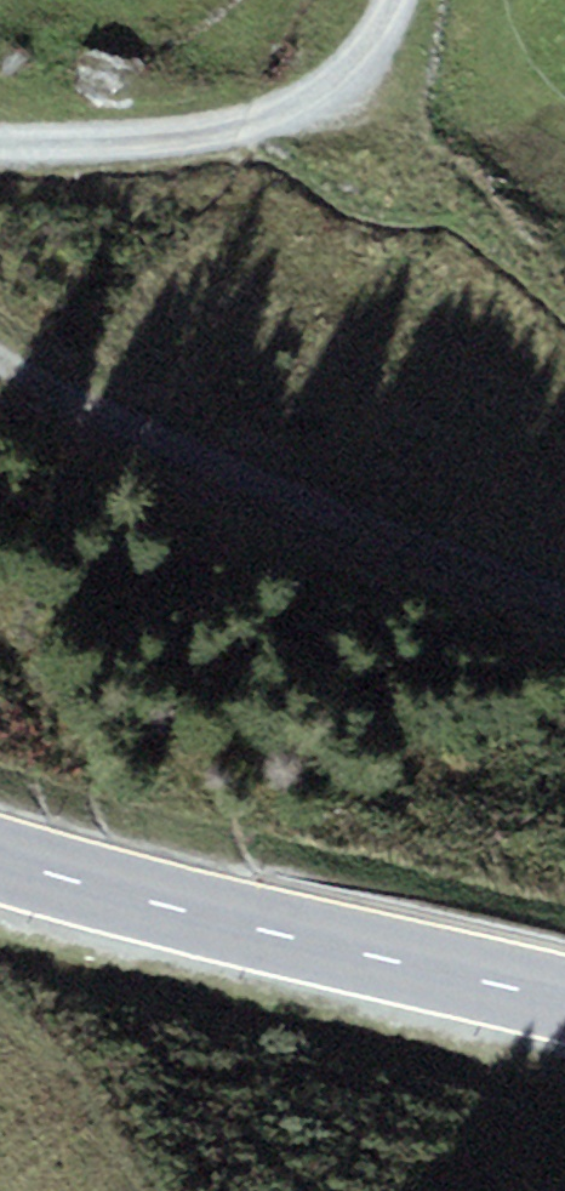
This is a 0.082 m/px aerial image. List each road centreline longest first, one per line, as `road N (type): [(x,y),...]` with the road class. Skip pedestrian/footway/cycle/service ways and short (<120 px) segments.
road 1 (track): [(0,364),(178,468),(564,611)]
road 2 (primary): [(564,1013),(0,871)]
road 3 (track): [(0,157),(265,136),(382,45),(399,0)]

